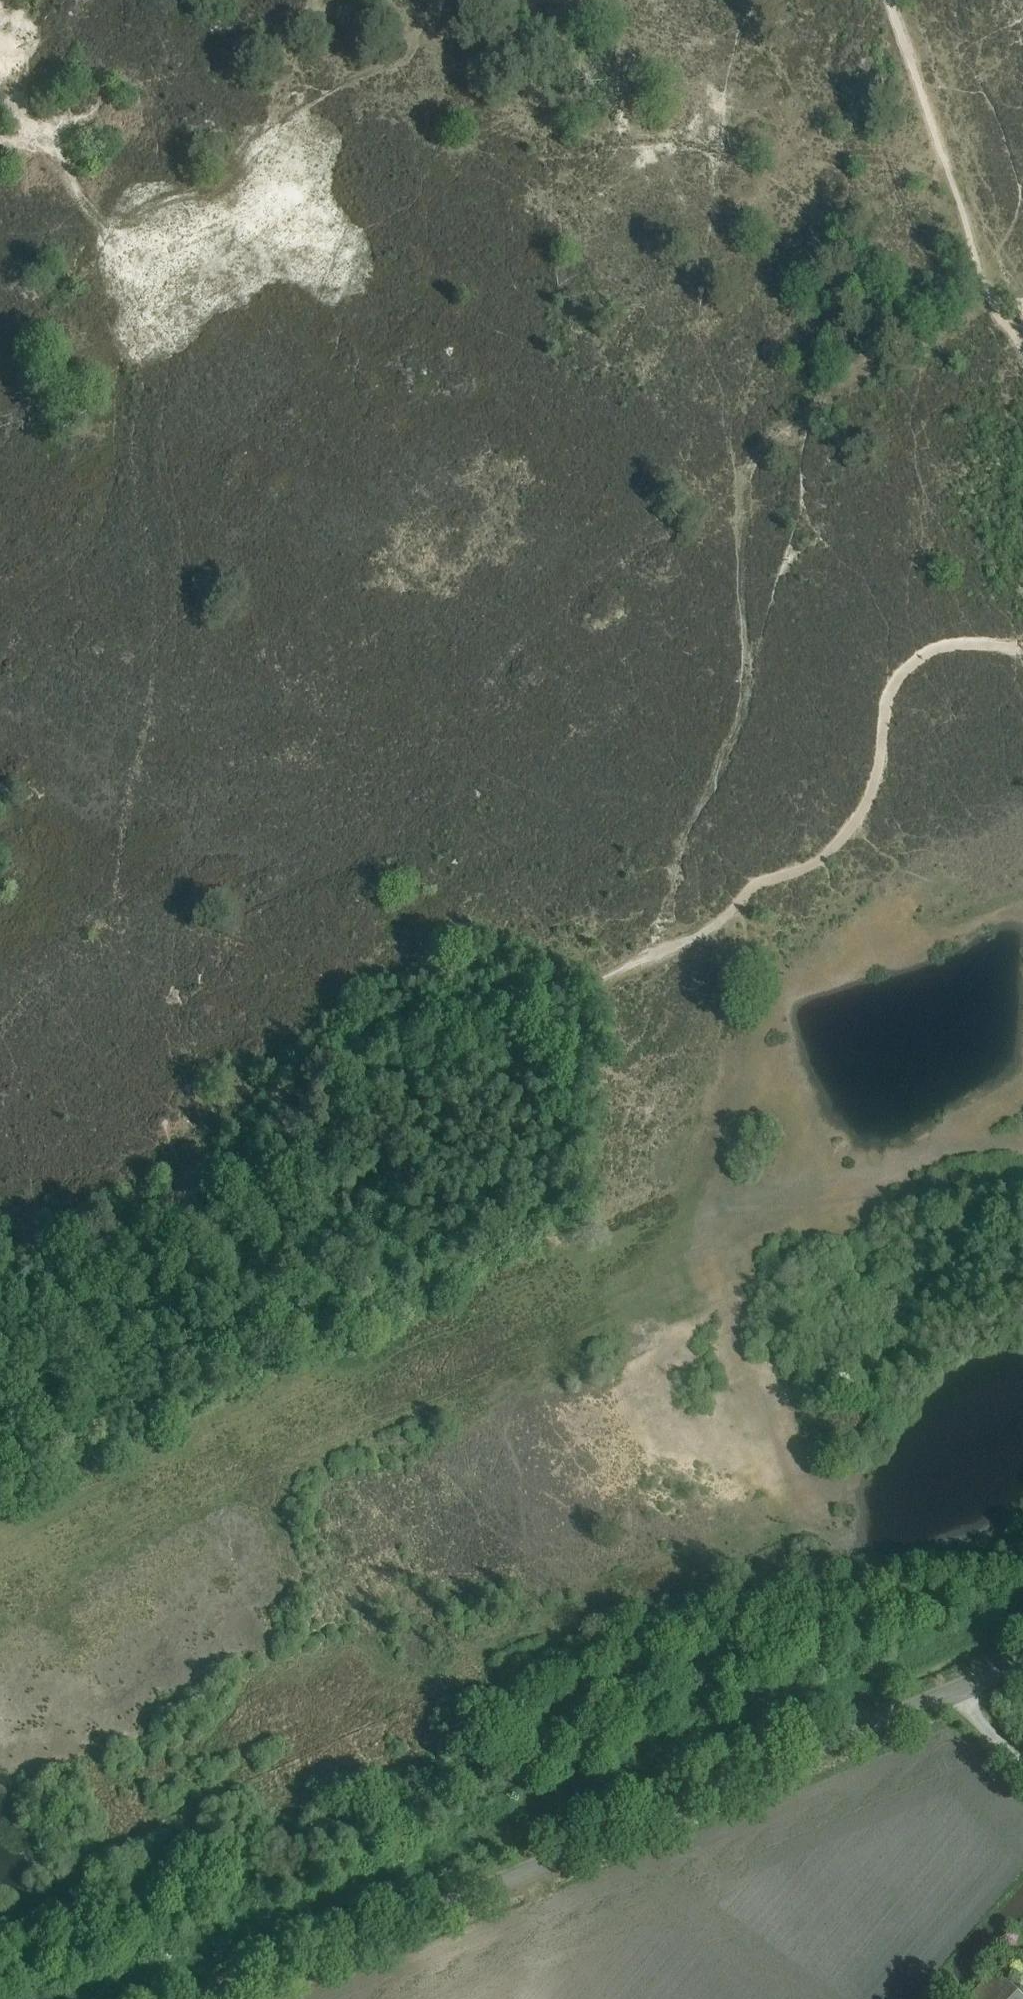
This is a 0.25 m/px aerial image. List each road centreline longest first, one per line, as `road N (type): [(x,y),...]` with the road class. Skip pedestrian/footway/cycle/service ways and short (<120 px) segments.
road 1 (unclassified): [(207,1998),(1022,1662)]
road 2 (track): [(649,959),(724,922),(755,888),(811,870),(859,826),(890,695),(926,655),(952,646),(1022,648)]

